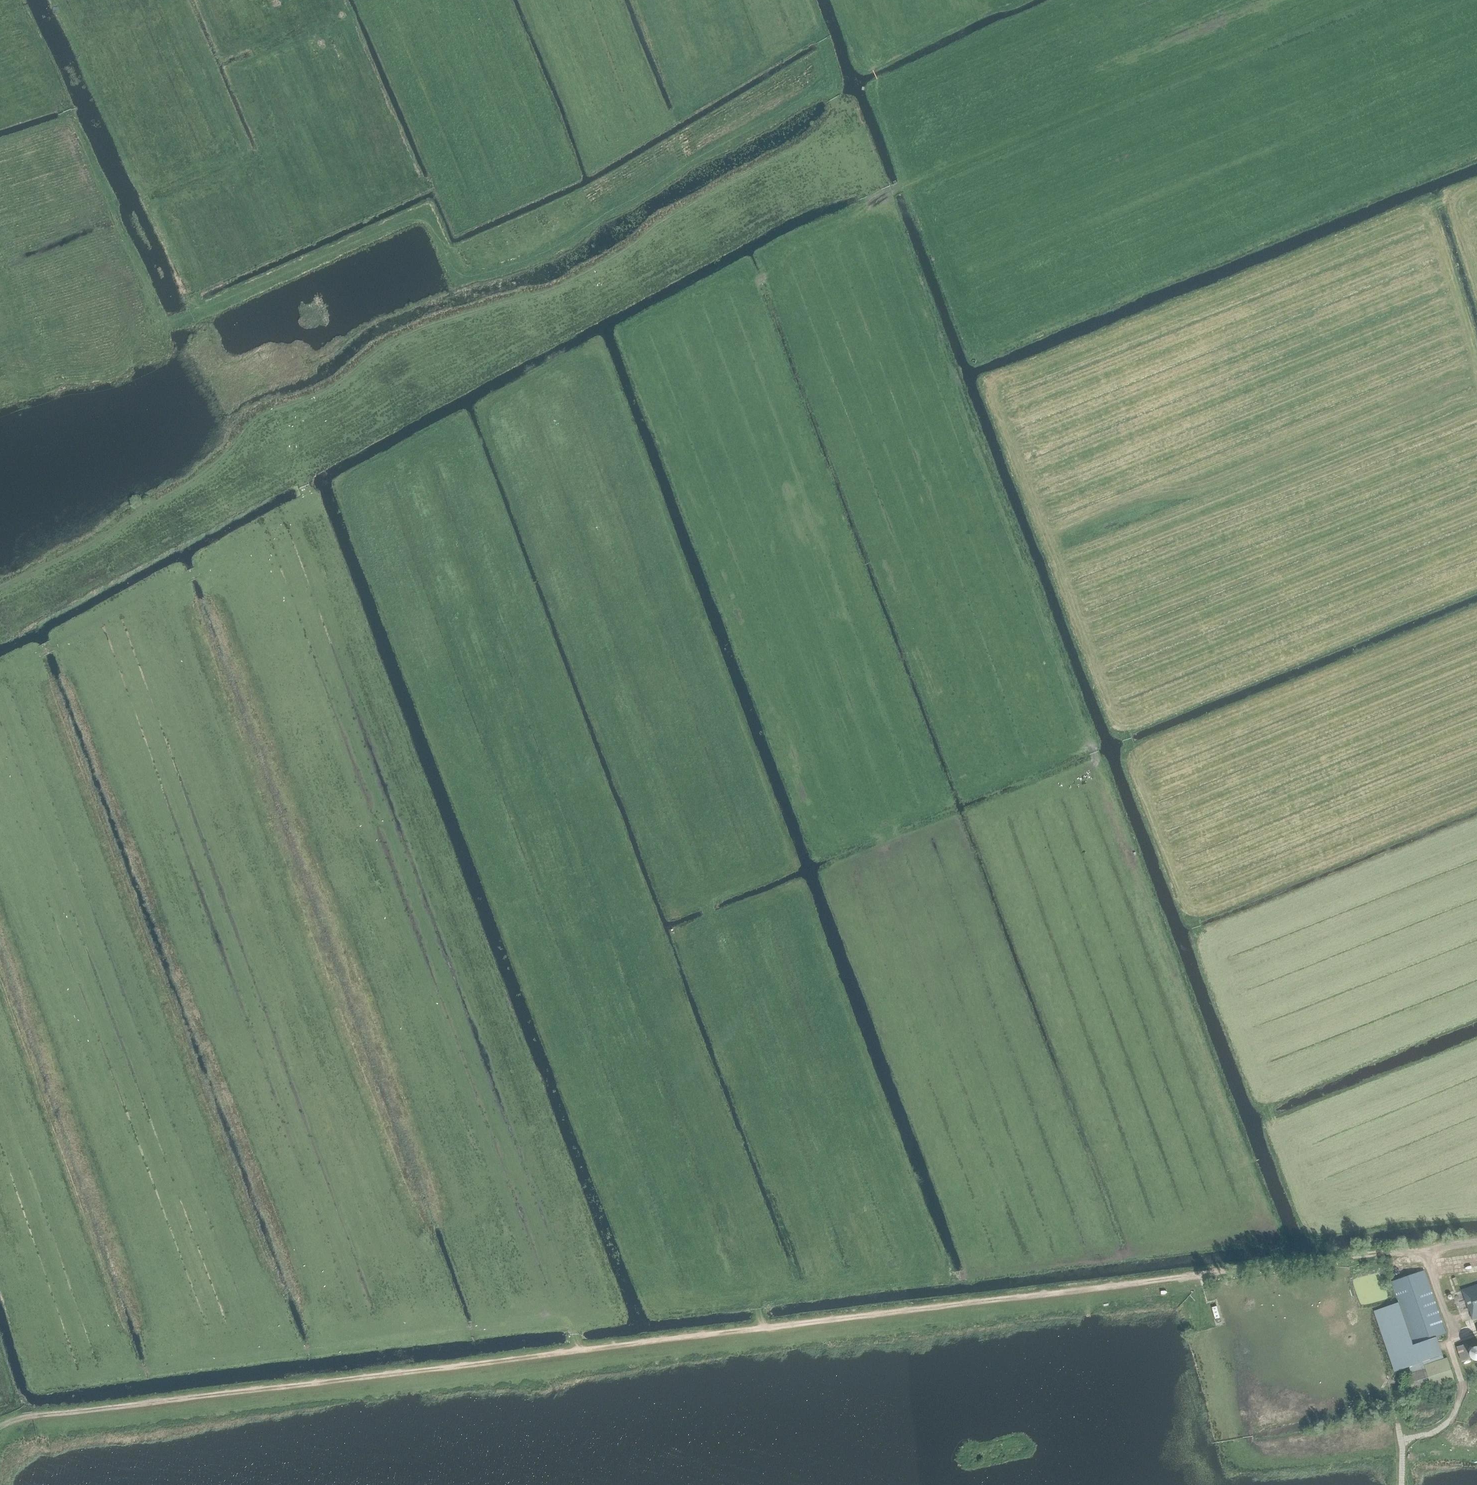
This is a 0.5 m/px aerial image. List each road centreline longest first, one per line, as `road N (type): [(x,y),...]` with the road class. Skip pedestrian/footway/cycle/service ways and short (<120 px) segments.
road 1 (track): [(1476,1243),(0,1425)]

